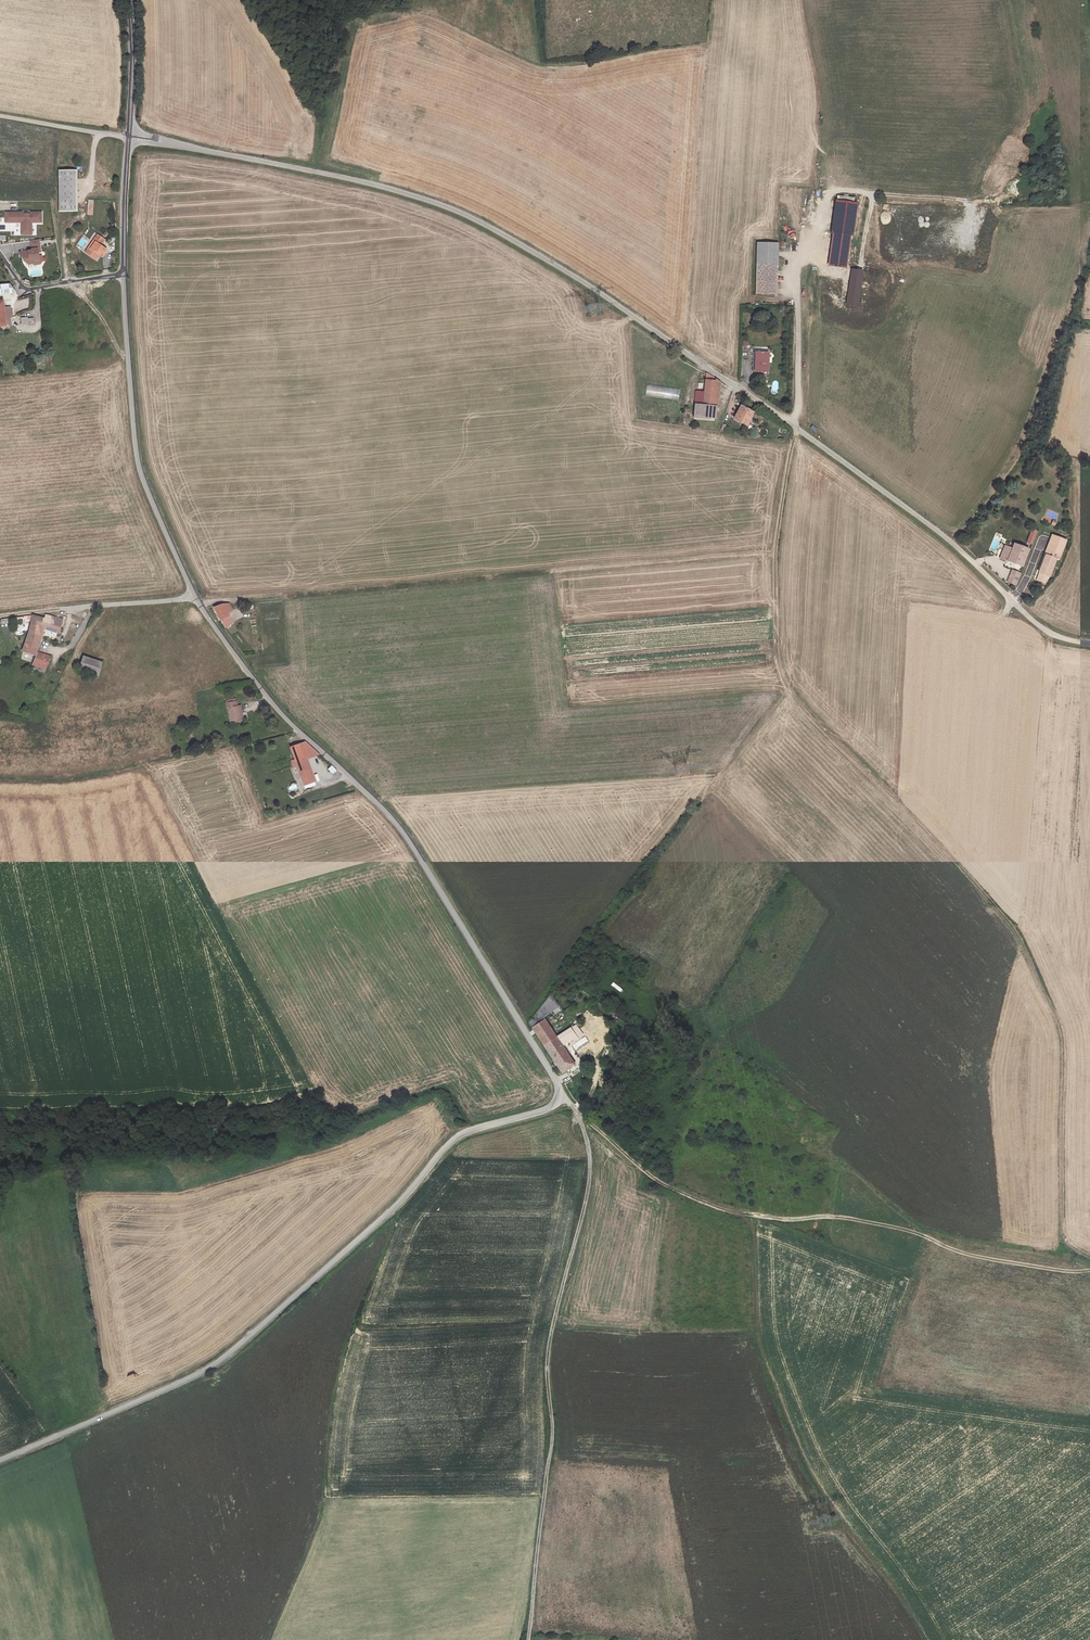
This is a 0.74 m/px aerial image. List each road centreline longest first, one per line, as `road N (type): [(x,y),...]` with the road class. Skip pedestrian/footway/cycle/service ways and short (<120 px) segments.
road 1 (unclassified): [(0,1460),(213,1365),(397,1204),(453,1140),(559,1098),(556,1080),(414,850),(384,810),(280,714),(194,596),(142,474),(125,275)]
road 2 (unclassified): [(1089,643),(1021,614),(952,547),(791,422),(482,223),(385,187),(129,137)]
road 3 (track): [(581,1118),(660,1182),(738,1213),(750,1225),(760,1348),(803,1460),(926,1639)]
road 4 (track): [(529,1639),(552,1443),(548,1352),(590,1170),(581,1118)]
road 5 (track): [(791,422),(798,249),(814,200),(841,191),(994,201),(1019,190)]
road 6 (residential): [(125,275),(34,291),(23,289),(0,255)]
road 7 (unclassified): [(125,275),(129,137)]
road 8 (unclassified): [(129,137),(129,0)]
road 9 (unclassified): [(129,137),(0,116)]

